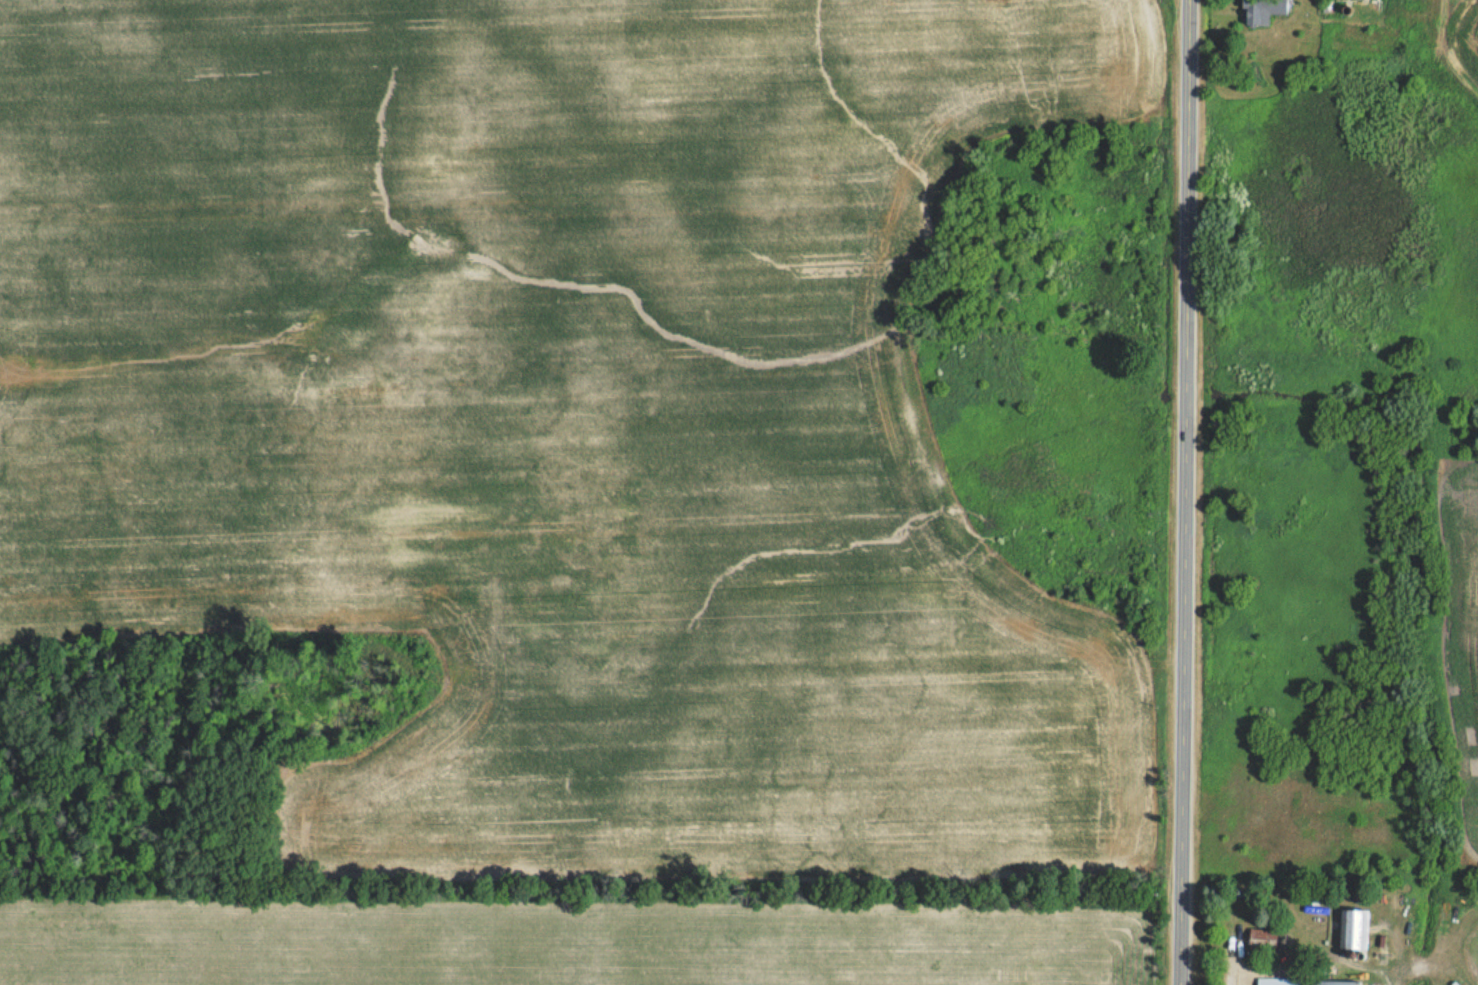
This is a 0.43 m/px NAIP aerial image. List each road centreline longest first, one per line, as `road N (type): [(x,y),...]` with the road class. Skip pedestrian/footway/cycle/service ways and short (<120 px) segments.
road 1 (tertiary): [(1182,984),(1187,0)]

